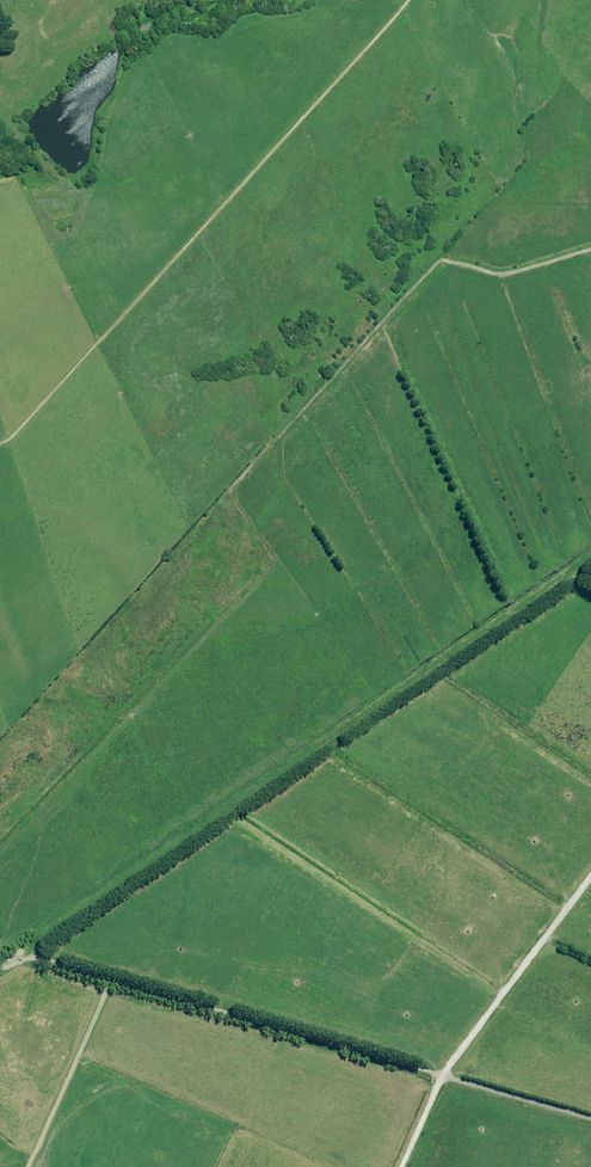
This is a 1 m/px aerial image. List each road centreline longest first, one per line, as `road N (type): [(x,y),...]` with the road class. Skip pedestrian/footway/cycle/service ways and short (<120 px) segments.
road 1 (track): [(0,443),(409,0)]
road 2 (track): [(590,248),(495,274),(440,260),(234,485),(232,493),(273,555)]
road 3 (track): [(401,1166),(443,1070),(590,874)]
road 4 (unclassified): [(590,1115),(443,1070)]

